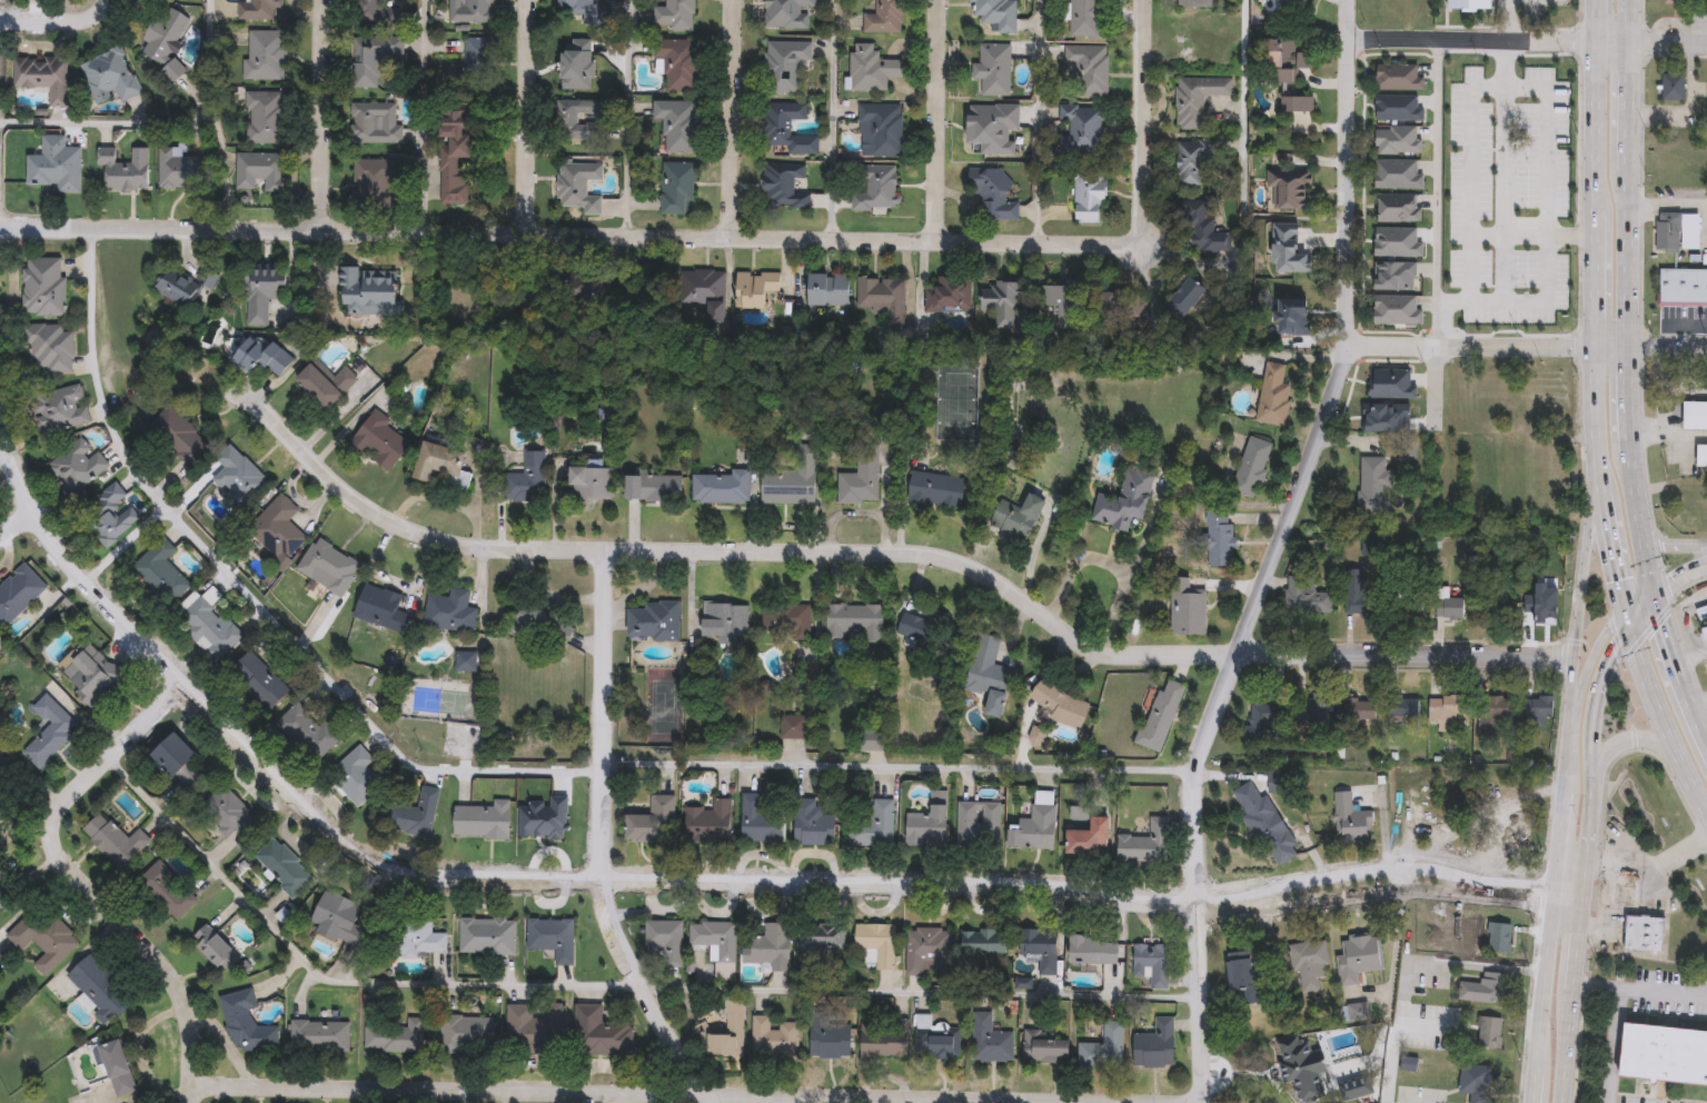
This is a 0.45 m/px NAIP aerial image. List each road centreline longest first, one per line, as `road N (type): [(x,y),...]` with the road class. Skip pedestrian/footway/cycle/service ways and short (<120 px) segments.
road 1 (residential): [(241,394),(369,508),(404,528),(499,553),(912,553),(981,568),(1099,648),(1571,656)]
road 2 (residential): [(0,227),(1109,244),(1133,237),(1145,220),(1151,0)]
road 3 (residential): [(1201,1102),(1194,781),(1346,356),(1354,0)]
road 4 (tertiary): [(1199,896),(413,870),(344,839),(182,680)]
road 5 (residential): [(191,1085),(1201,1102)]
road 6 (primary): [(1706,739),(1654,592),(1631,456),(1631,0)]
road 7 (residential): [(711,1102),(612,907),(603,851),(613,549)]
road 8 (primary): [(1597,0),(1592,430),(1608,547)]
road 9 (residential): [(191,1102),(175,972),(148,931),(97,882),(59,861),(51,833),(61,805),(182,680)]
road 10 (secondary): [(1597,649),(1569,741),(1534,1102)]
road 11 (tertiary): [(1581,884),(1402,866),(1199,896)]
road 12 (tertiary): [(1199,896),(1231,911),(1395,894),(1579,906)]
road 13 (tertiary): [(182,680),(118,619),(54,541),(18,476),(0,418)]
road 14 (primary): [(1592,430),(1569,741)]
road 15 (residential): [(1348,340),(1627,345)]
road 16 (residential): [(1353,38),(1631,42)]
road 17 (residential): [(941,0),(937,241)]
road 18 (residential): [(734,0),(735,237)]
road 19 (residential): [(529,0),(528,233)]
road 20 (residential): [(324,0),(319,229)]
road 21 (primary): [(1628,628),(1706,816)]

